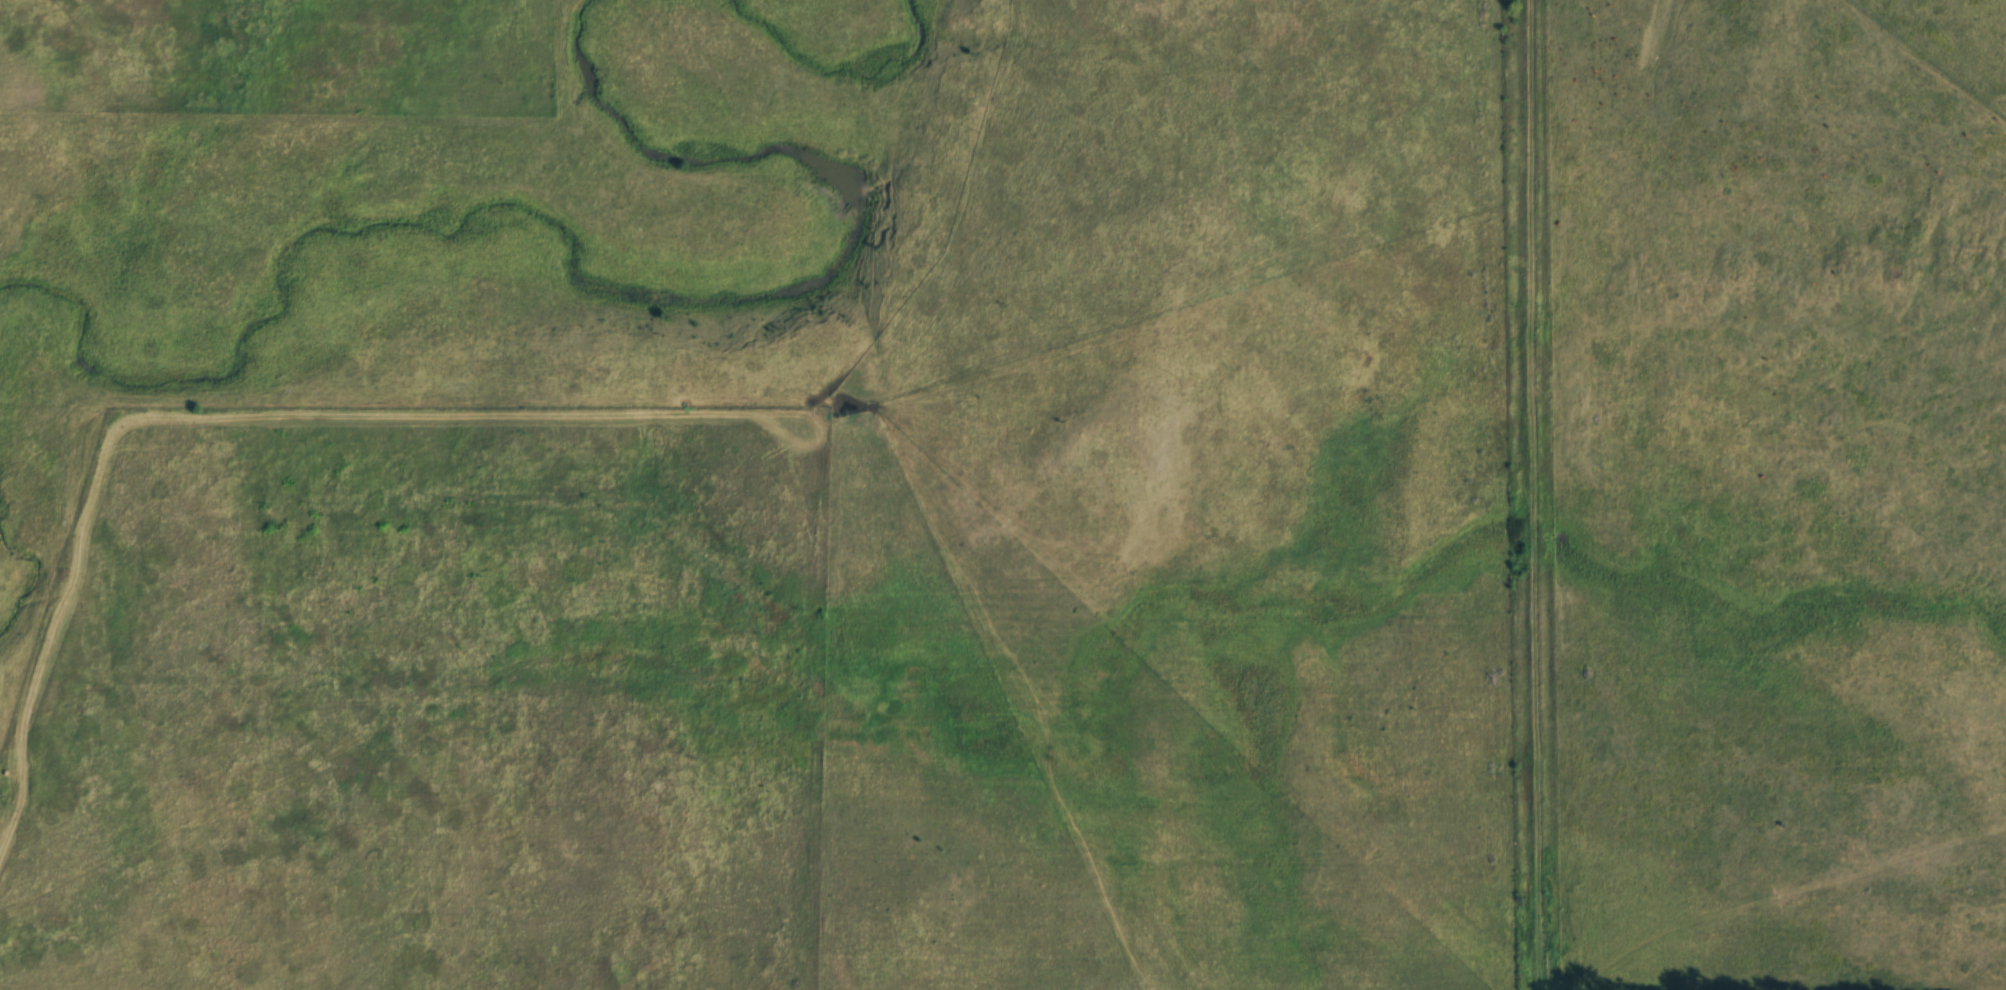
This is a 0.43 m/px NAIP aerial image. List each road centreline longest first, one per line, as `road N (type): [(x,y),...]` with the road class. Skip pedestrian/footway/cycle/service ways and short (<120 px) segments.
road 1 (residential): [(1545,989),(1537,0)]

